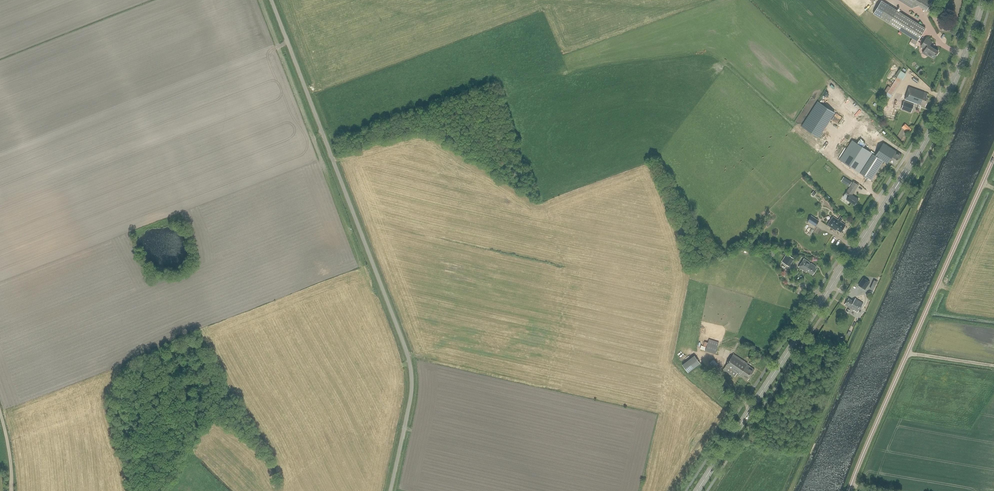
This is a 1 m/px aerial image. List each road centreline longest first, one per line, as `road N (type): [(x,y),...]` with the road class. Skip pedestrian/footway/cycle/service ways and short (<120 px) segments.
road 1 (secondary): [(697,490),(939,114),(983,0)]
road 2 (unclassified): [(390,490),(412,384),(408,355),(271,0)]
road 3 (unclassified): [(849,490),(993,157)]

